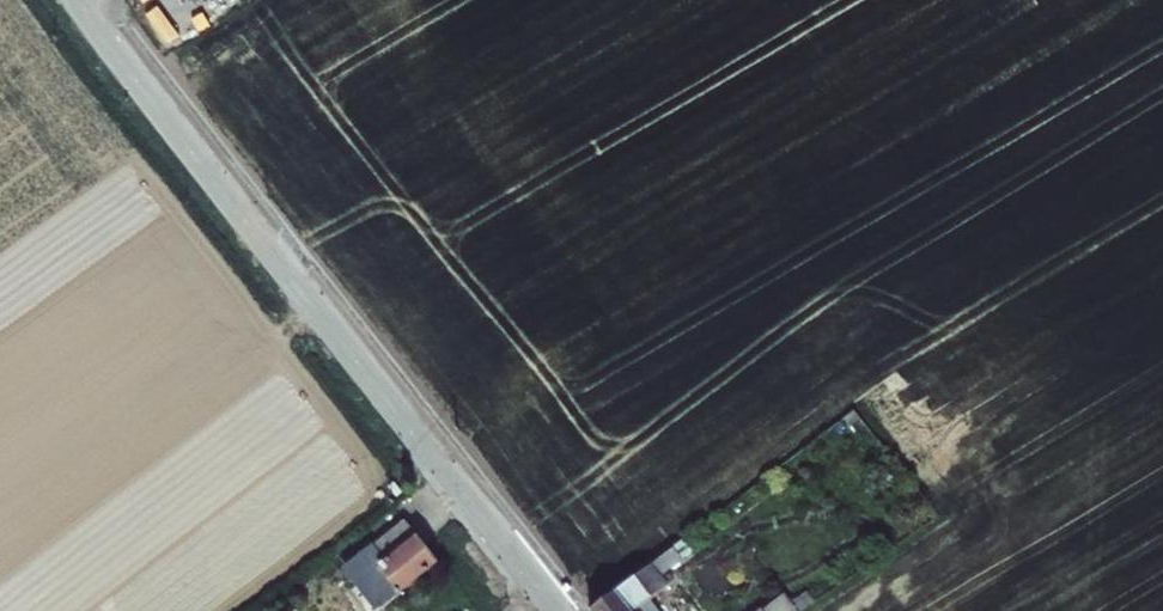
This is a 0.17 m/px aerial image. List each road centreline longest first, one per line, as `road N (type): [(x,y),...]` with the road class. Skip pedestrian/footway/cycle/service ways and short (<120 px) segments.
road 1 (tertiary): [(79,0),(550,610)]

